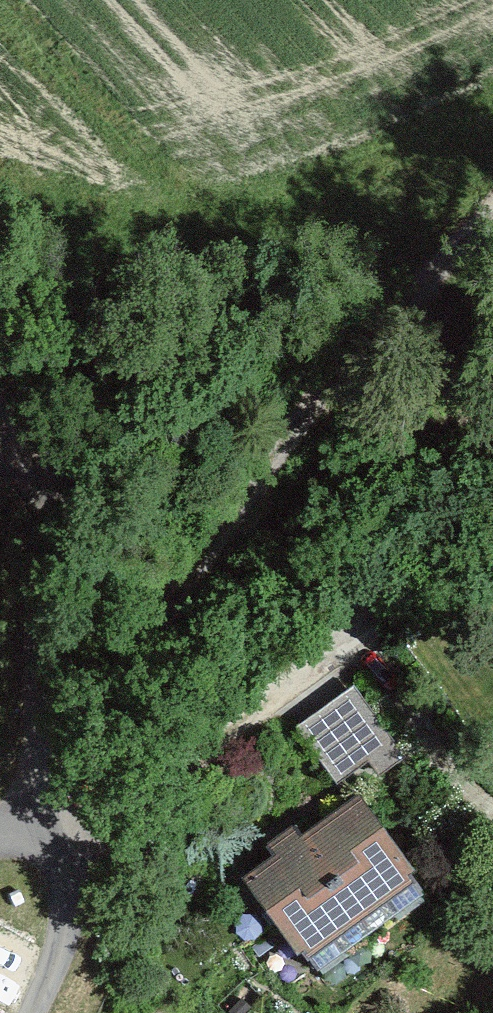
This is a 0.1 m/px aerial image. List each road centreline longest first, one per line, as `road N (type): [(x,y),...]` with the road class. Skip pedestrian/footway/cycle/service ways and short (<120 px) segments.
road 1 (track): [(492,216),(418,286),(338,380),(42,796)]
road 2 (track): [(492,428),(405,442),(353,468),(96,720)]
road 3 (residential): [(33,1012),(60,951),(69,886),(49,846),(0,836)]

